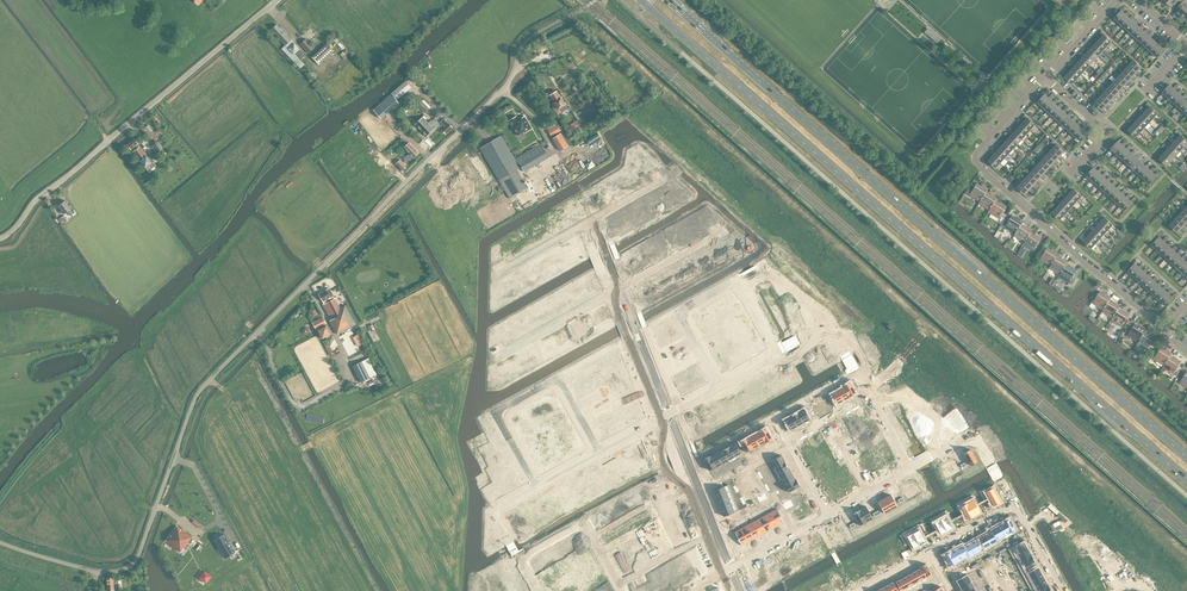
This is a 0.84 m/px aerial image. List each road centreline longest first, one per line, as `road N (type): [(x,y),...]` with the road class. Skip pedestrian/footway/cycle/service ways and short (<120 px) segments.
road 1 (unclassified): [(580,10),(526,42),(503,89),(205,386),(131,566),(93,570),(0,542)]
road 2 (primary): [(642,0),(1186,480)]
road 3 (primary): [(1186,456),(669,0)]
road 4 (unclassified): [(0,238),(278,0)]
road 5 (residential): [(1162,329),(976,161),(978,150),(1047,77)]
road 6 (residential): [(858,374),(773,417),(828,513)]
road 7 (residential): [(542,488),(497,414),(557,379)]
road 8 (residential): [(1014,507),(974,438),(909,467)]
road 9 (residential): [(1067,175),(1104,137),(1047,77)]
road 10 (residential): [(612,293),(494,359)]
road 11 (residential): [(725,231),(612,293)]

